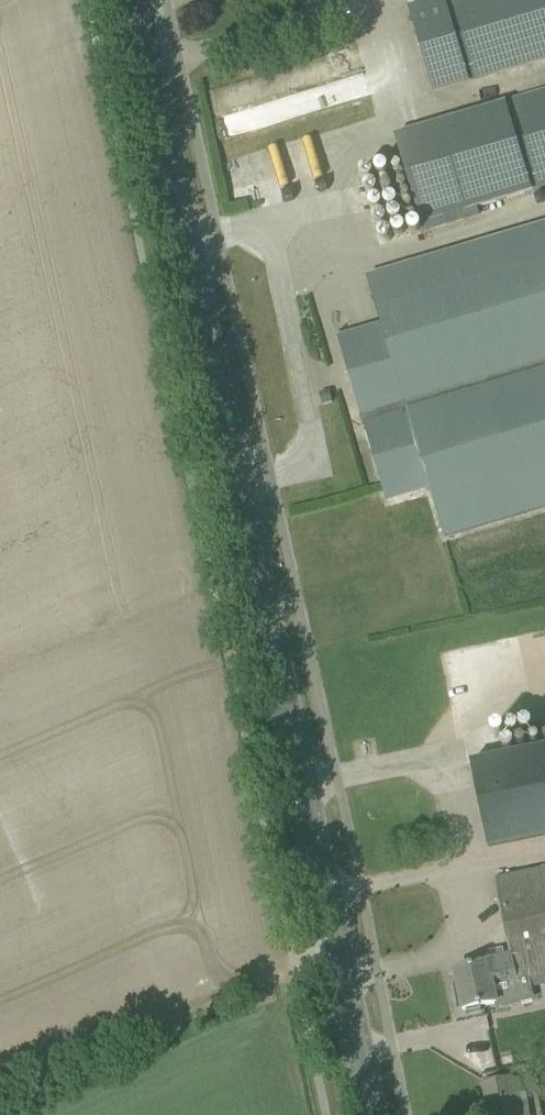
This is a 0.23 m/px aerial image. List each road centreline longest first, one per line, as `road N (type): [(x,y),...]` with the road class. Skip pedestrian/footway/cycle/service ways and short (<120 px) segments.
road 1 (tertiary): [(373,1114),(136,0)]

